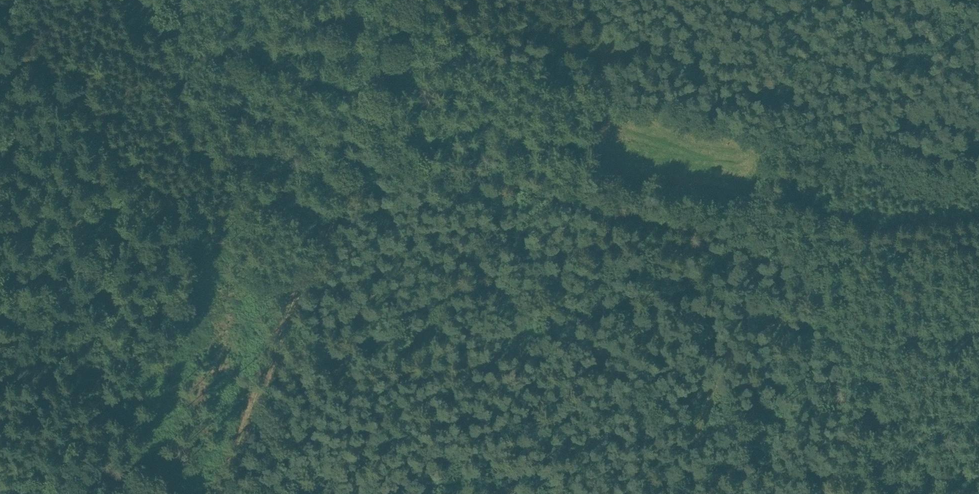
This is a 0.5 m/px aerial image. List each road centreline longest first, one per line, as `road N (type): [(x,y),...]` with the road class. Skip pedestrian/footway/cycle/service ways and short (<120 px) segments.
road 1 (track): [(212,493),(413,0)]
road 2 (track): [(175,493),(0,440)]

